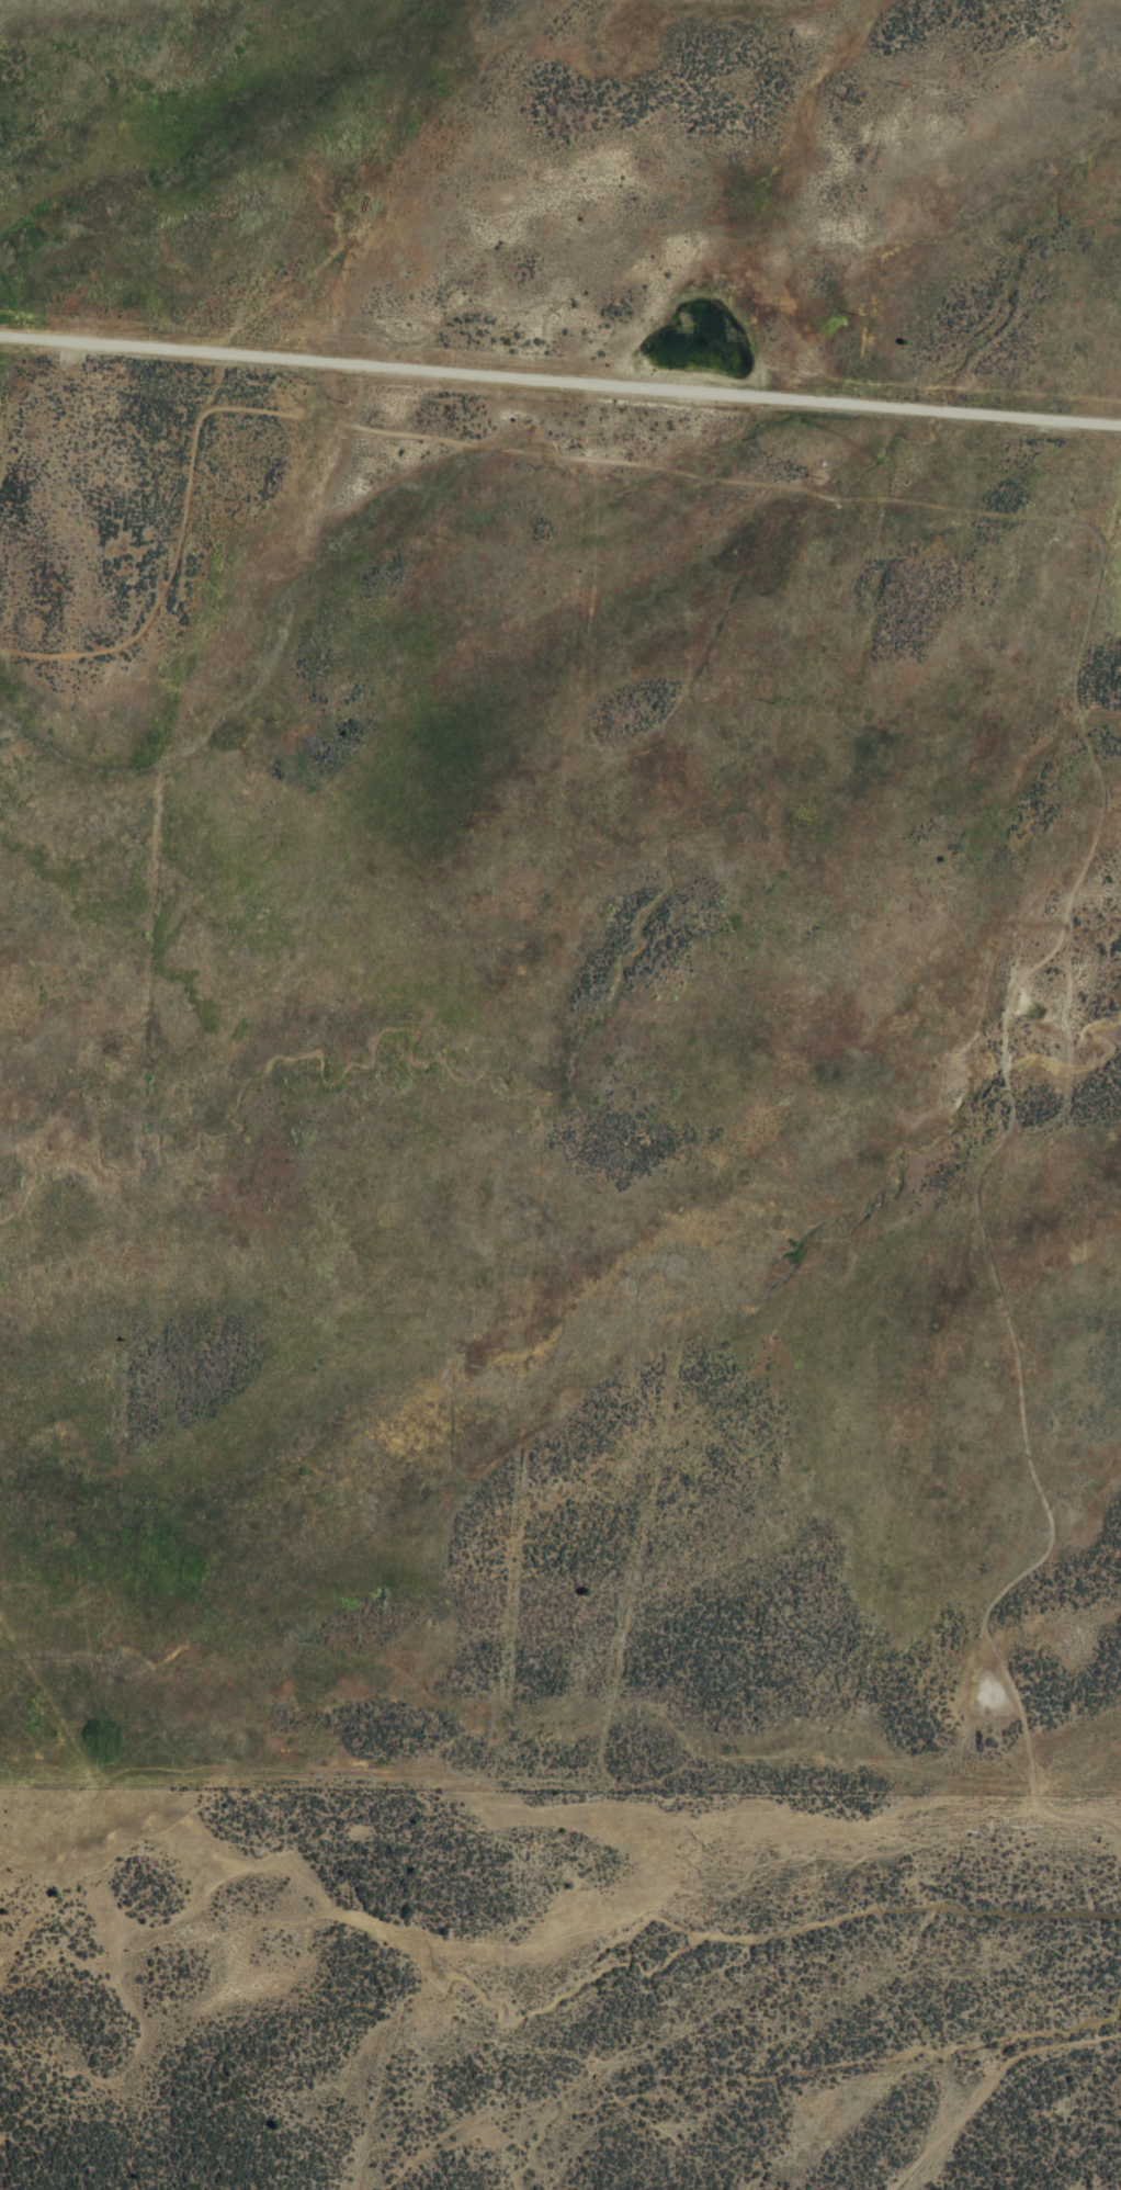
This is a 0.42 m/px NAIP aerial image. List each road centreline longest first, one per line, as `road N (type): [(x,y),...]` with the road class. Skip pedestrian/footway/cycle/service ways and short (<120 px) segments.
road 1 (track): [(0,649),(66,655),(125,642),(168,575),(199,415),(228,407),(297,415)]
road 2 (track): [(890,2189),(1011,2057),(1120,2034)]

